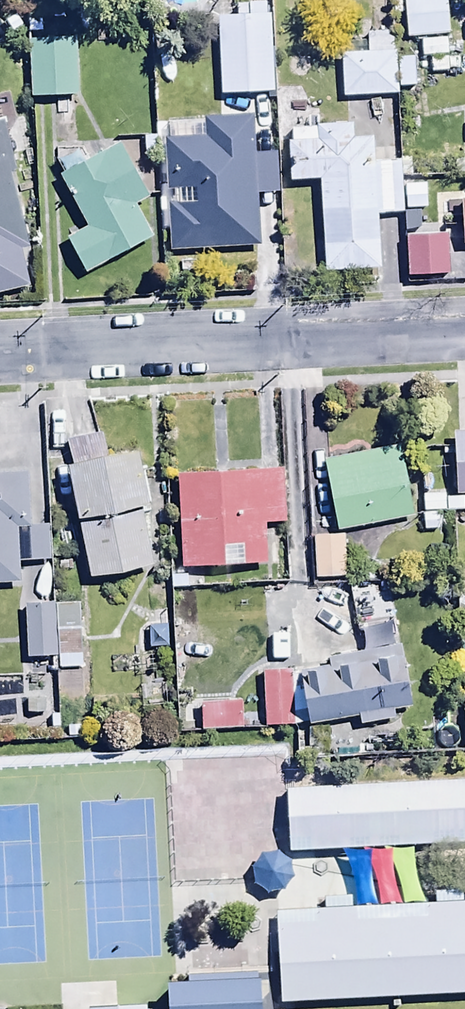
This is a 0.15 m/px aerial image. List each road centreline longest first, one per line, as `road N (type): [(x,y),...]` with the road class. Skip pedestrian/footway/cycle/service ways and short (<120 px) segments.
road 1 (residential): [(464,332),(0,356)]

